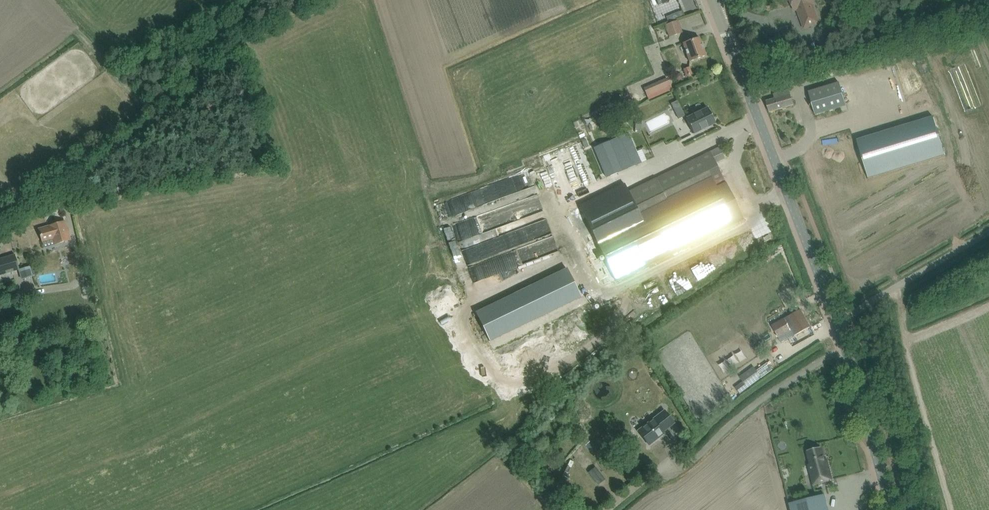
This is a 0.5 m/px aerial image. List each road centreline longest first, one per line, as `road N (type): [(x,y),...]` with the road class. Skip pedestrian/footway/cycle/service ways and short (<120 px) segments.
road 1 (tertiary): [(837,323),(715,9)]
road 2 (unclassified): [(0,218),(144,113),(206,53),(245,0)]
road 3 (tertiary): [(892,509),(837,323)]
road 4 (unclassified): [(837,323),(988,235)]

